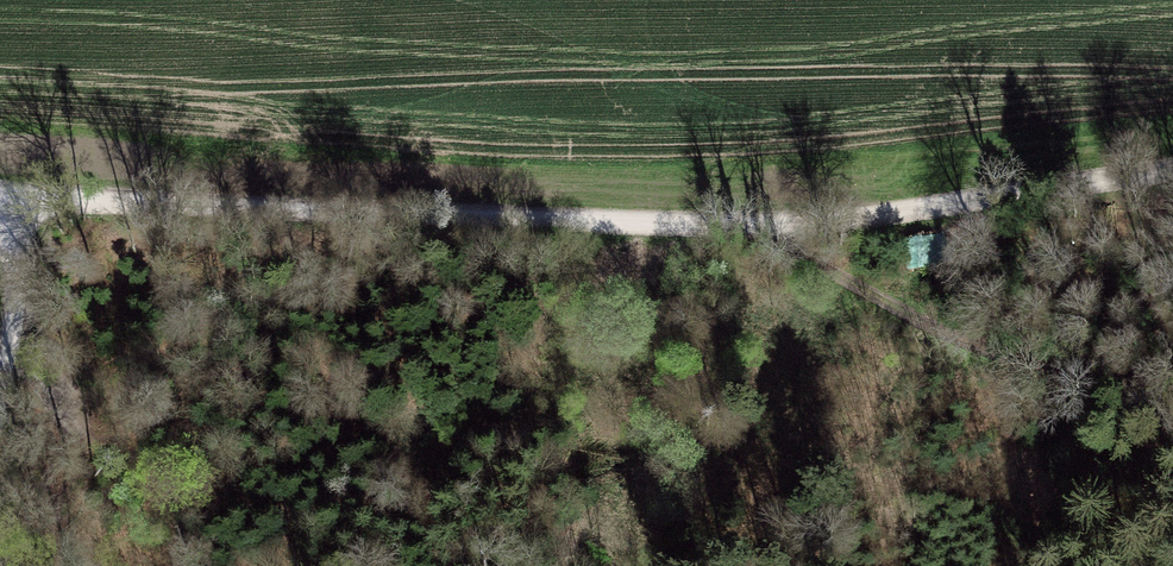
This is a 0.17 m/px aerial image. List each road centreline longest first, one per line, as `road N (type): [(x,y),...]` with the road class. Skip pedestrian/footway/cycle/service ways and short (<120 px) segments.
road 1 (track): [(1172,176),(762,226),(32,196)]
road 2 (track): [(762,226),(930,326),(1172,415)]
road 3 (track): [(32,196),(0,379)]

